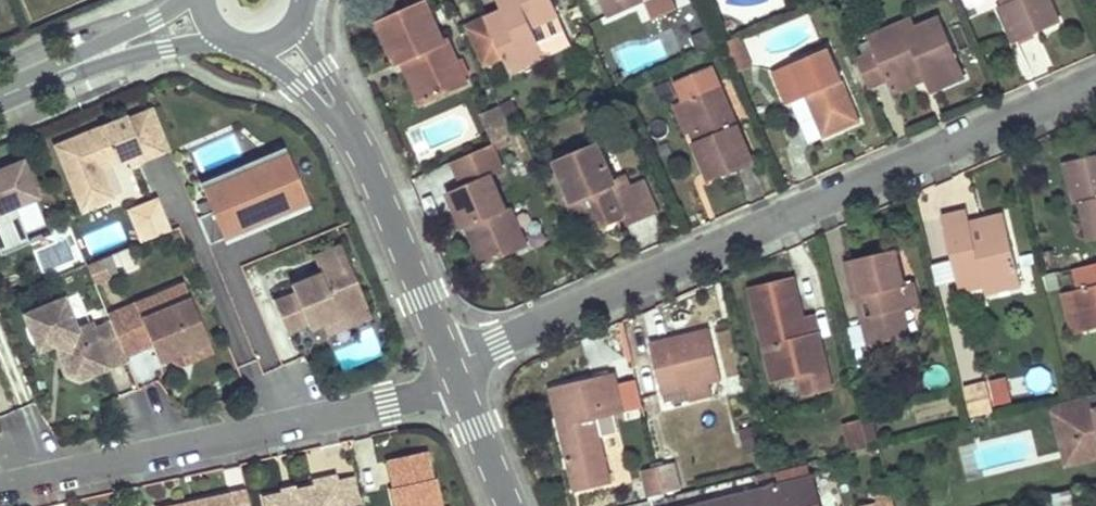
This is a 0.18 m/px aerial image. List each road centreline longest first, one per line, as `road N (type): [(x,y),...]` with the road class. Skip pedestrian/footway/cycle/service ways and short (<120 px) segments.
road 1 (residential): [(456,375),(469,357),(499,342),(1095,77)]
road 2 (residential): [(456,375),(439,392),(0,488)]
road 3 (residential): [(456,375),(340,114)]
road 4 (unclassified): [(86,58),(227,40)]
road 5 (residential): [(506,505),(456,375)]

